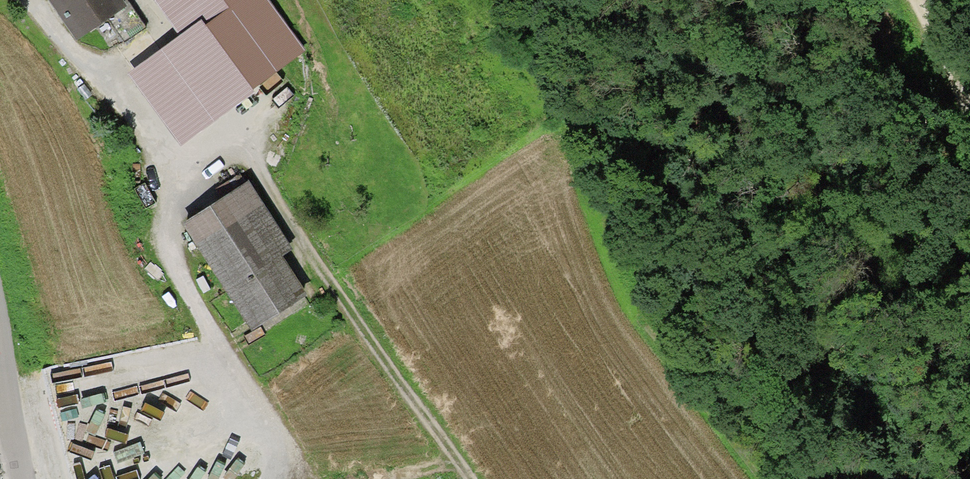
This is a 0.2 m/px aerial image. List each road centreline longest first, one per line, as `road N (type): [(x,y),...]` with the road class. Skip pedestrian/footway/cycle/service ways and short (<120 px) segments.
road 1 (track): [(549,0),(662,237),(689,370)]
road 2 (track): [(308,251),(462,478)]

